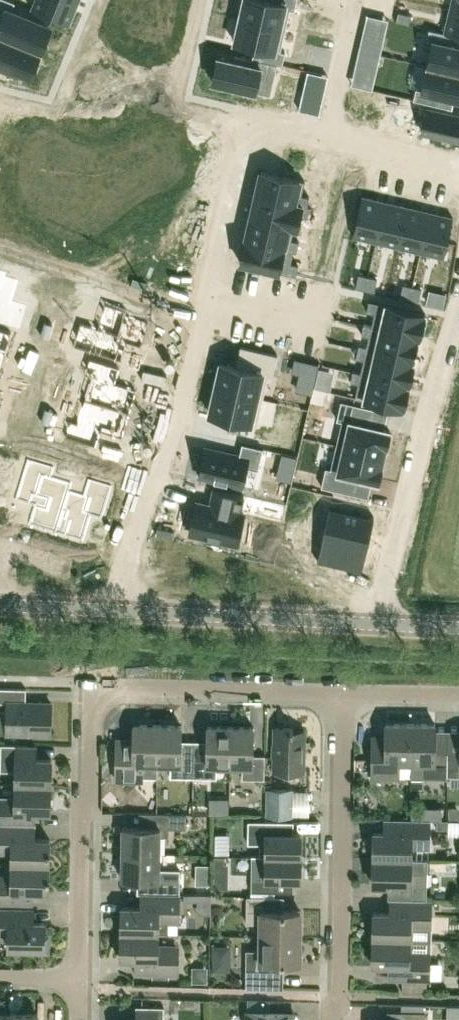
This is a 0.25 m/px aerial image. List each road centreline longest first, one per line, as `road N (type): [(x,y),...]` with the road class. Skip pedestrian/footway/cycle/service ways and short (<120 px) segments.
road 1 (residential): [(458,161),(252,114),(165,460),(111,609)]
road 2 (residential): [(89,977),(89,689),(344,692)]
road 3 (residential): [(458,269),(379,622)]
road 4 (residential): [(333,1019),(344,692)]
road 5 (tertiary): [(111,609),(379,622)]

